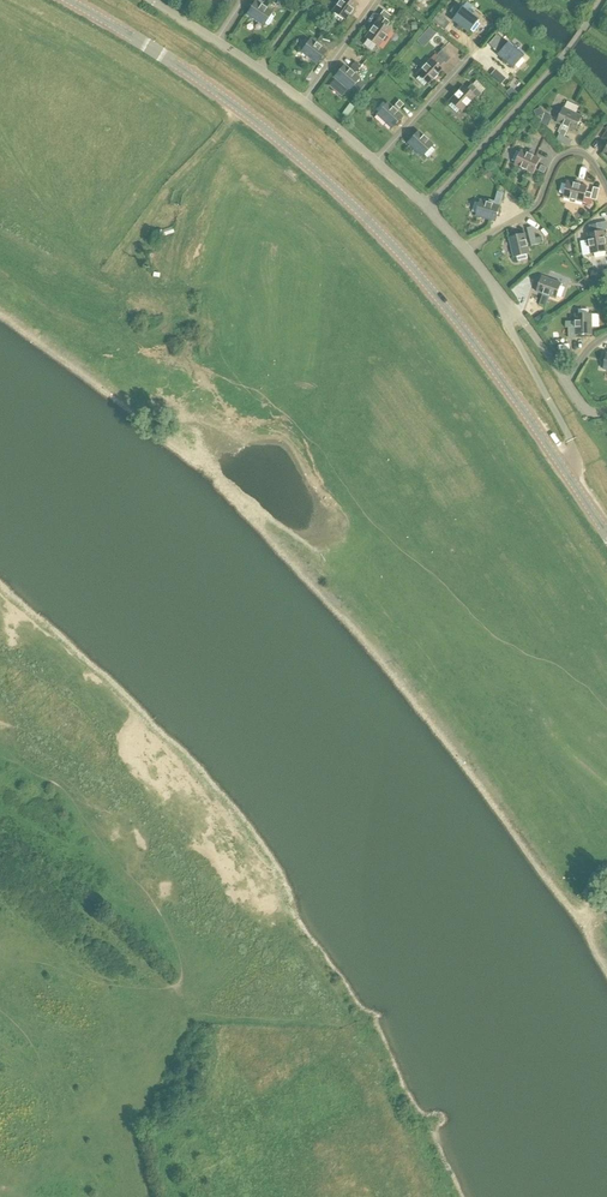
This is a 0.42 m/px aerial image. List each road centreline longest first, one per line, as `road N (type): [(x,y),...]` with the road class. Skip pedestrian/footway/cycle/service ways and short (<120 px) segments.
road 1 (tertiary): [(606,532),(423,279),(377,230),(289,147),(189,72),(68,0)]
road 2 (residential): [(599,0),(563,57),(428,205)]
road 3 (residential): [(606,188),(585,154),(561,157),(530,212),(467,250)]
road 4 (residential): [(568,384),(467,250)]
road 5 (residential): [(379,164),(465,63)]
road 6 (residential): [(306,101),(377,0)]

